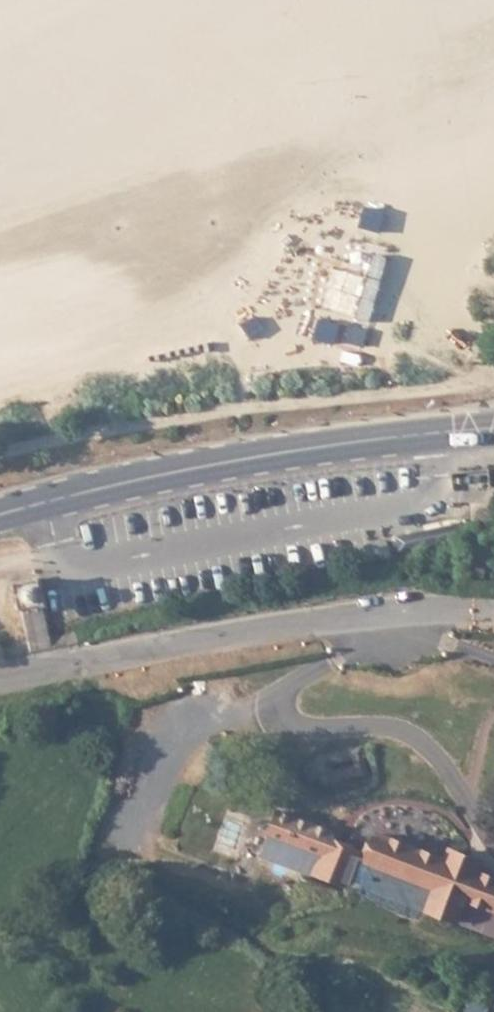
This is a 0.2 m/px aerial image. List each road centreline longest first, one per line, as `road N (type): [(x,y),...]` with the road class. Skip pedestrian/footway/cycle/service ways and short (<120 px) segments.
road 1 (secondary): [(0,514),(179,468),(493,427)]
road 2 (track): [(493,378),(159,418),(0,455)]
road 3 (tertiary): [(0,679),(224,636),(493,604)]

